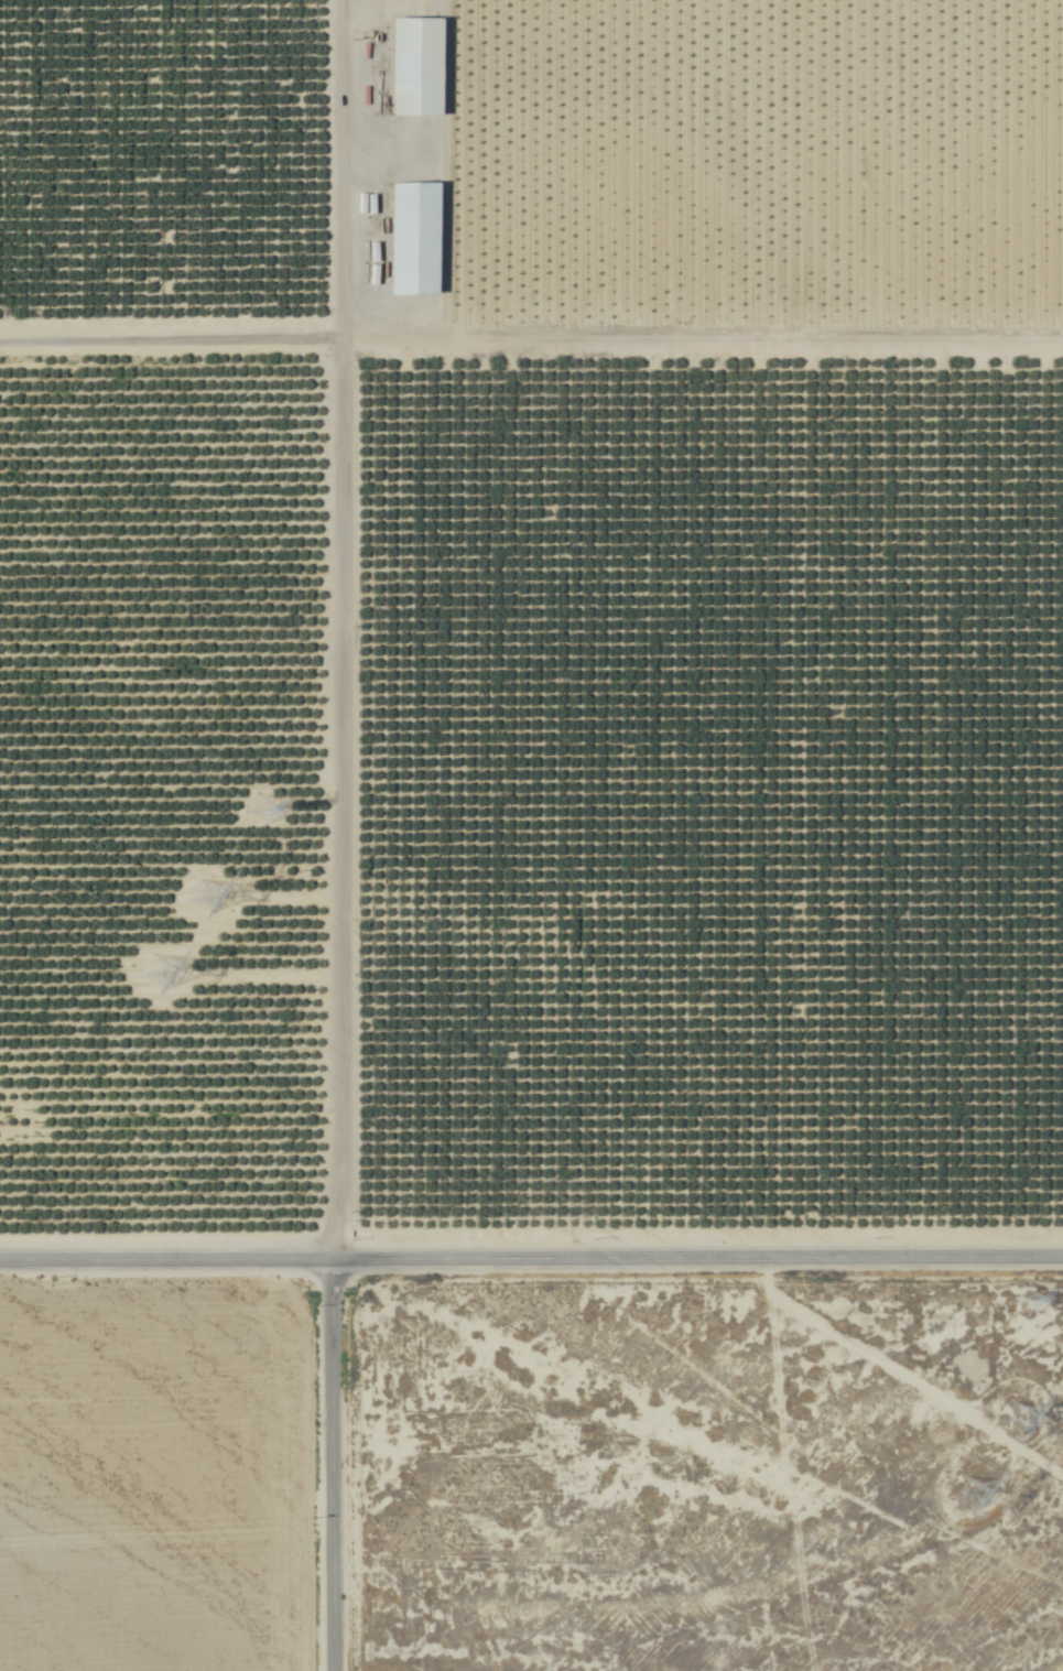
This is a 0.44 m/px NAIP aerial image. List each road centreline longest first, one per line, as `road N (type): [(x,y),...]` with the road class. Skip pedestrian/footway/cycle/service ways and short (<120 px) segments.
road 1 (track): [(326,1248),(310,0)]
road 2 (tertiary): [(1062,1250),(0,1252)]
road 3 (tertiary): [(326,1248),(329,1670)]

